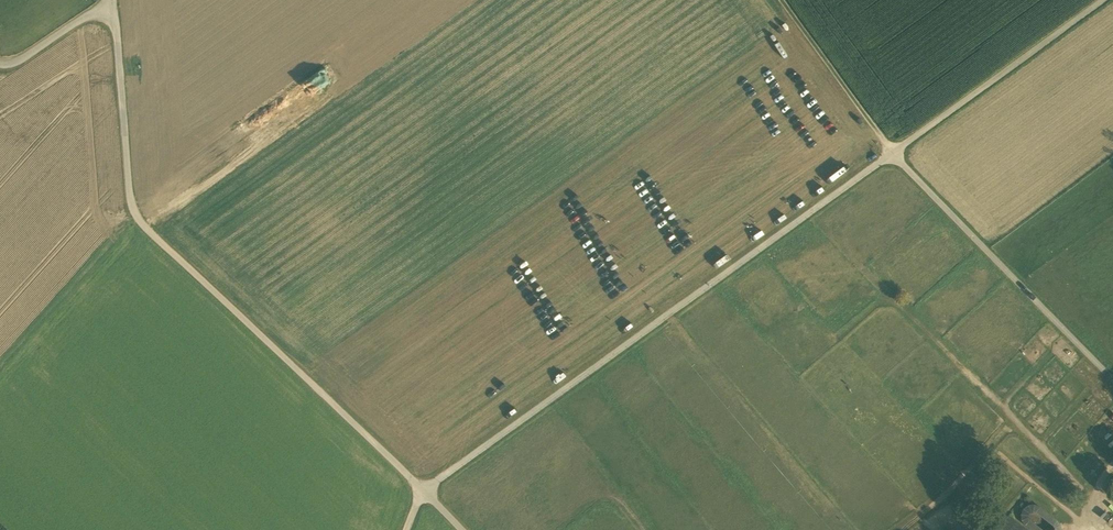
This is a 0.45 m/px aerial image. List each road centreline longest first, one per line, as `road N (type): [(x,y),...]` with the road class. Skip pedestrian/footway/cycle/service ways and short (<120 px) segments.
road 1 (track): [(424,491),(1105,0)]
road 2 (track): [(424,491),(135,217),(114,1)]
road 3 (track): [(781,0),(892,154),(1112,382)]
road 4 (track): [(114,1),(0,64)]

